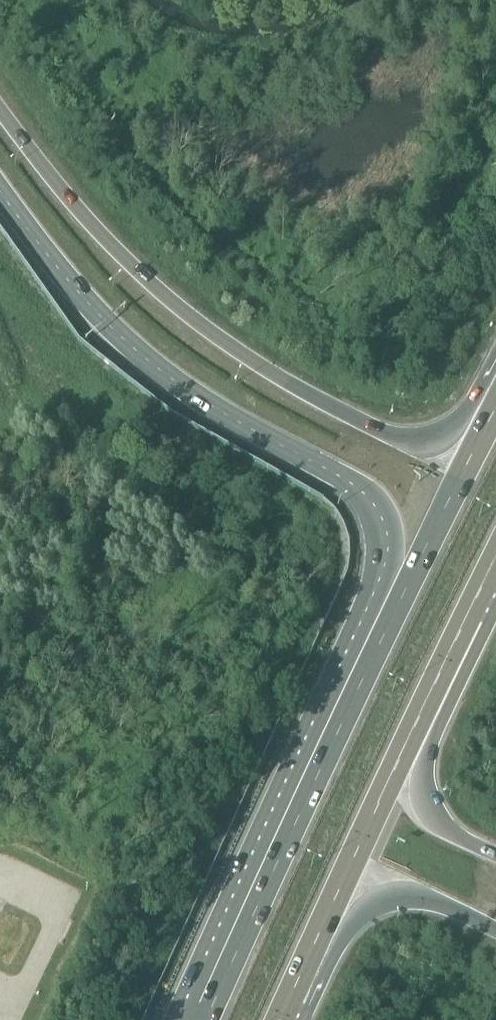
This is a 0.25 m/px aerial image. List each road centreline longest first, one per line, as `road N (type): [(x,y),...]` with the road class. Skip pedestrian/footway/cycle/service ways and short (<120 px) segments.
road 1 (primary): [(495,390),(458,429),(420,442),(370,431),(209,336),(132,265),(0,105)]
road 2 (primary): [(0,185),(64,267),(151,356),(353,485),(383,521),(403,580)]
road 3 (primary): [(403,580),(200,1019)]
road 4 (primary): [(334,917),(356,854),(491,581)]
road 5 (primary): [(495,856),(438,825),(418,786),(491,581)]
road 6 (primary): [(495,412),(403,580)]
road 7 (primary): [(334,917),(376,898),(414,896),(495,932)]

